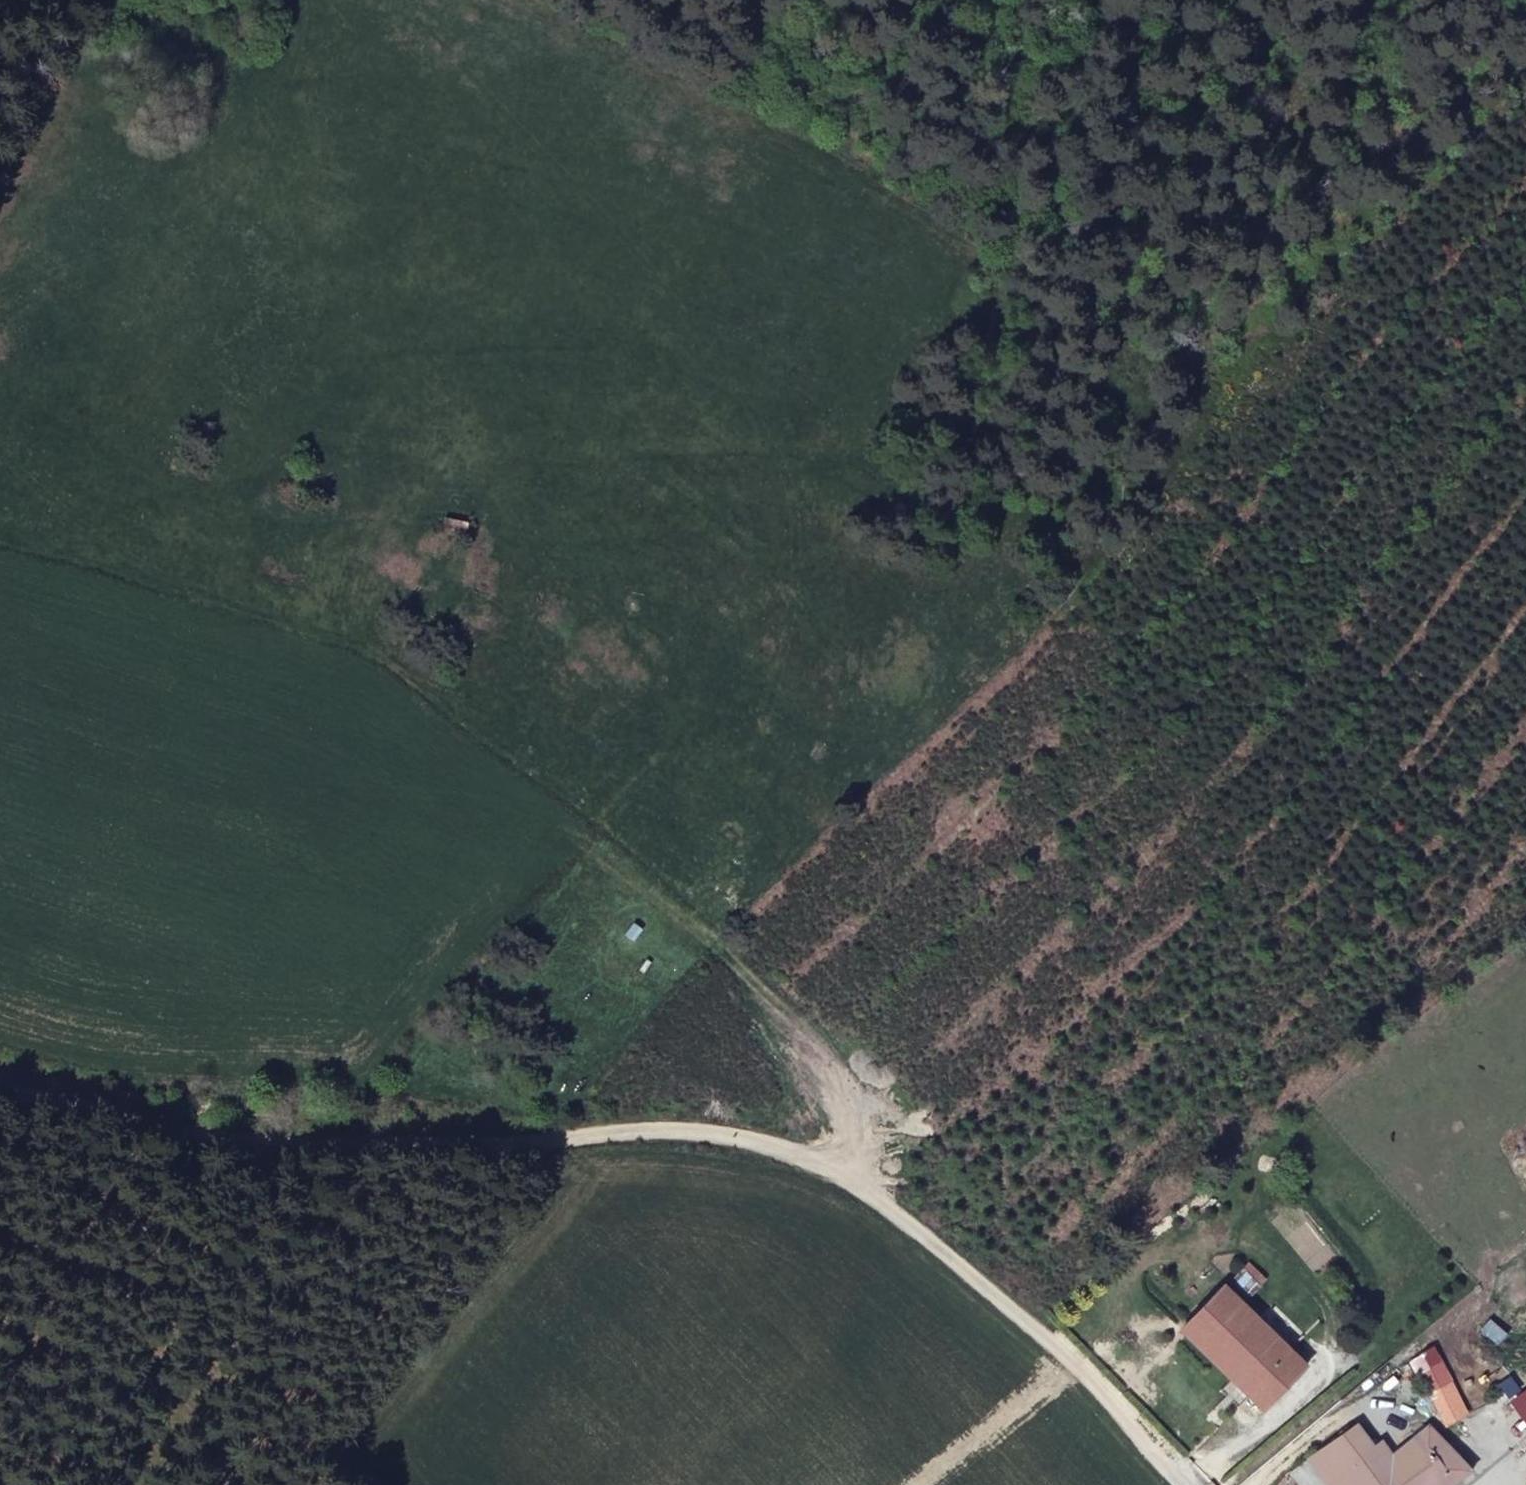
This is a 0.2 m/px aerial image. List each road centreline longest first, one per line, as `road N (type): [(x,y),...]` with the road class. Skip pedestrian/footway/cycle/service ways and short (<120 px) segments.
road 1 (track): [(1175,1484),(1101,1394),(811,1169),(674,1129),(233,1116),(33,1099),(0,1083)]

